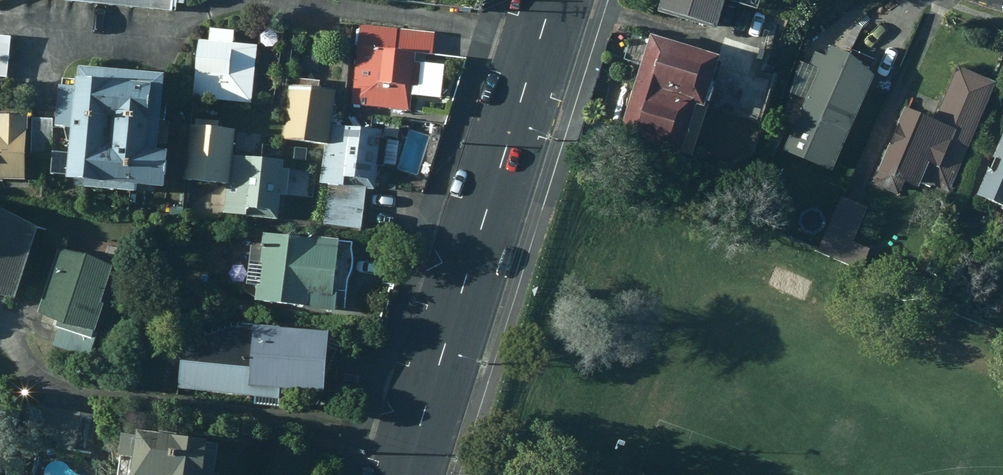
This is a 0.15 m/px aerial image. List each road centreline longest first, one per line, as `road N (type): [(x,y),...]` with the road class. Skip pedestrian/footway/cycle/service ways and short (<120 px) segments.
road 1 (tertiary): [(404,474),(551,0)]

